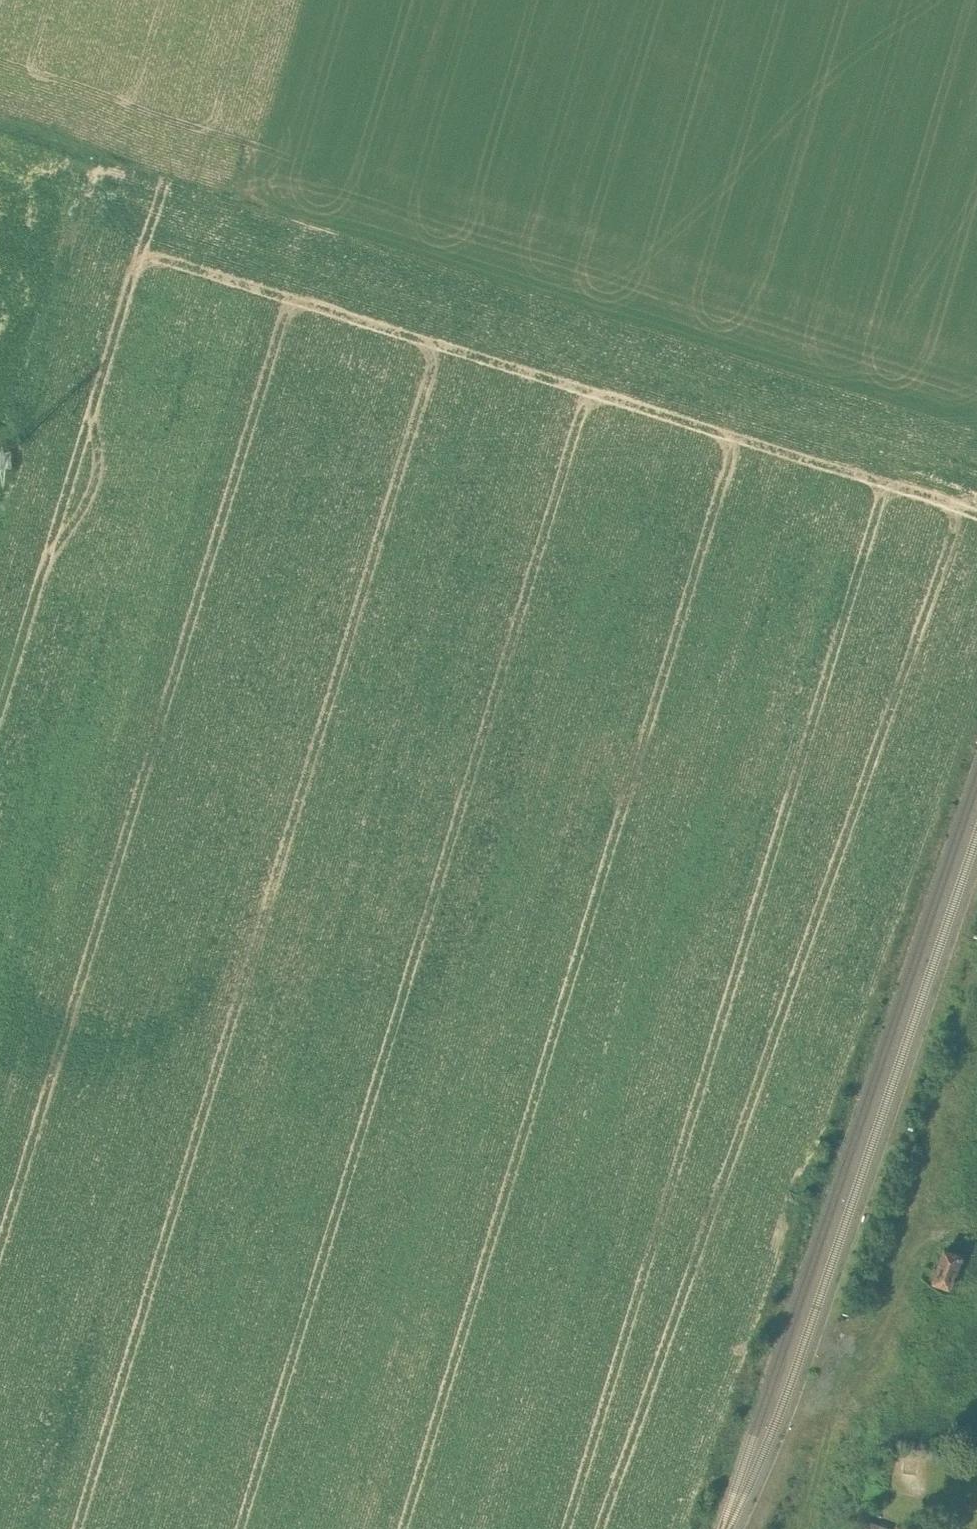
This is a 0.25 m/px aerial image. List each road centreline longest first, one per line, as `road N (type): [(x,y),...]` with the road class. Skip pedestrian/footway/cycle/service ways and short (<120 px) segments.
road 1 (track): [(0,129),(393,253),(471,0)]

